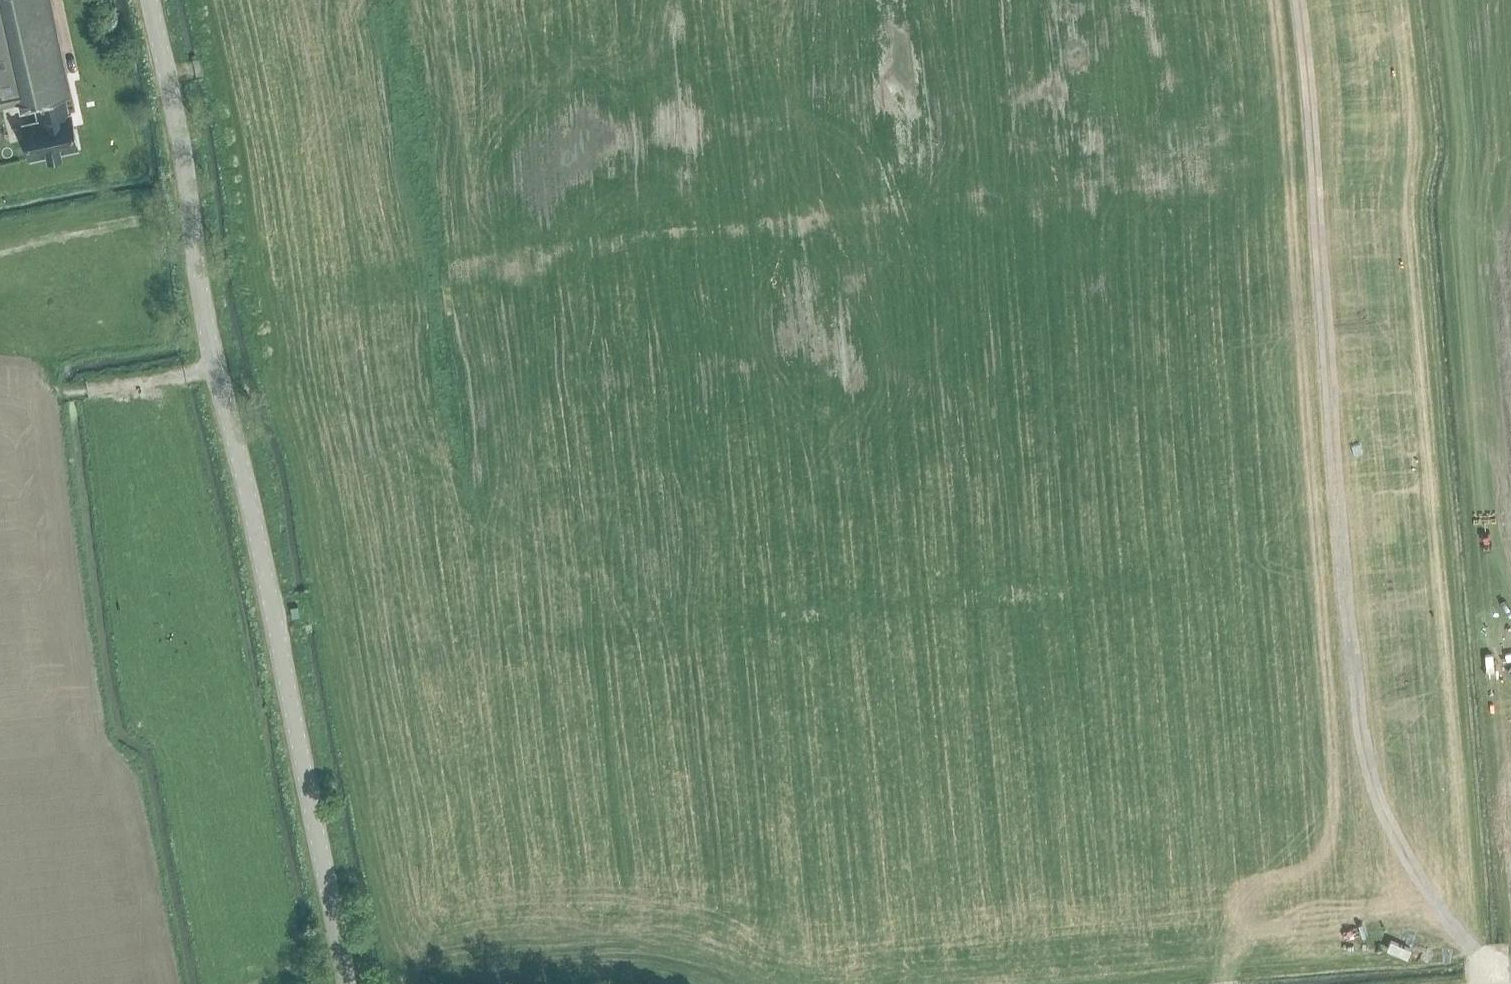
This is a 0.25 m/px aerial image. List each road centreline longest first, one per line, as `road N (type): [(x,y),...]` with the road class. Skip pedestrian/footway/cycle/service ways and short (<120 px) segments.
road 1 (tertiary): [(348,983),(216,367),(150,0)]

